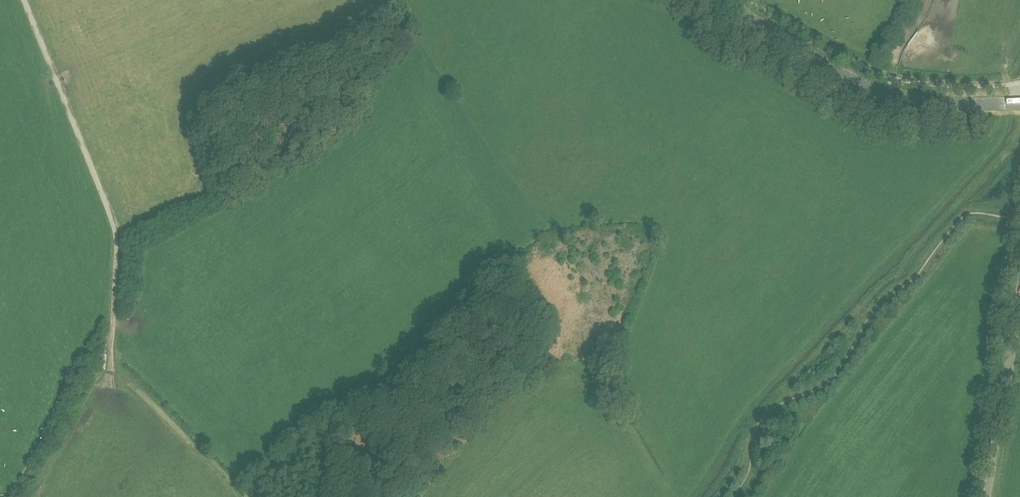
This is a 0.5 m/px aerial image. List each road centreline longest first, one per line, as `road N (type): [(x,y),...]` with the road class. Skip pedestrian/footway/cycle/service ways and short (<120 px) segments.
road 1 (track): [(236,489),(110,364),(114,228),(24,0)]
road 2 (tertiary): [(1019,103),(938,103),(875,90),(725,0)]
road 3 (unclassified): [(987,496),(1019,299)]

